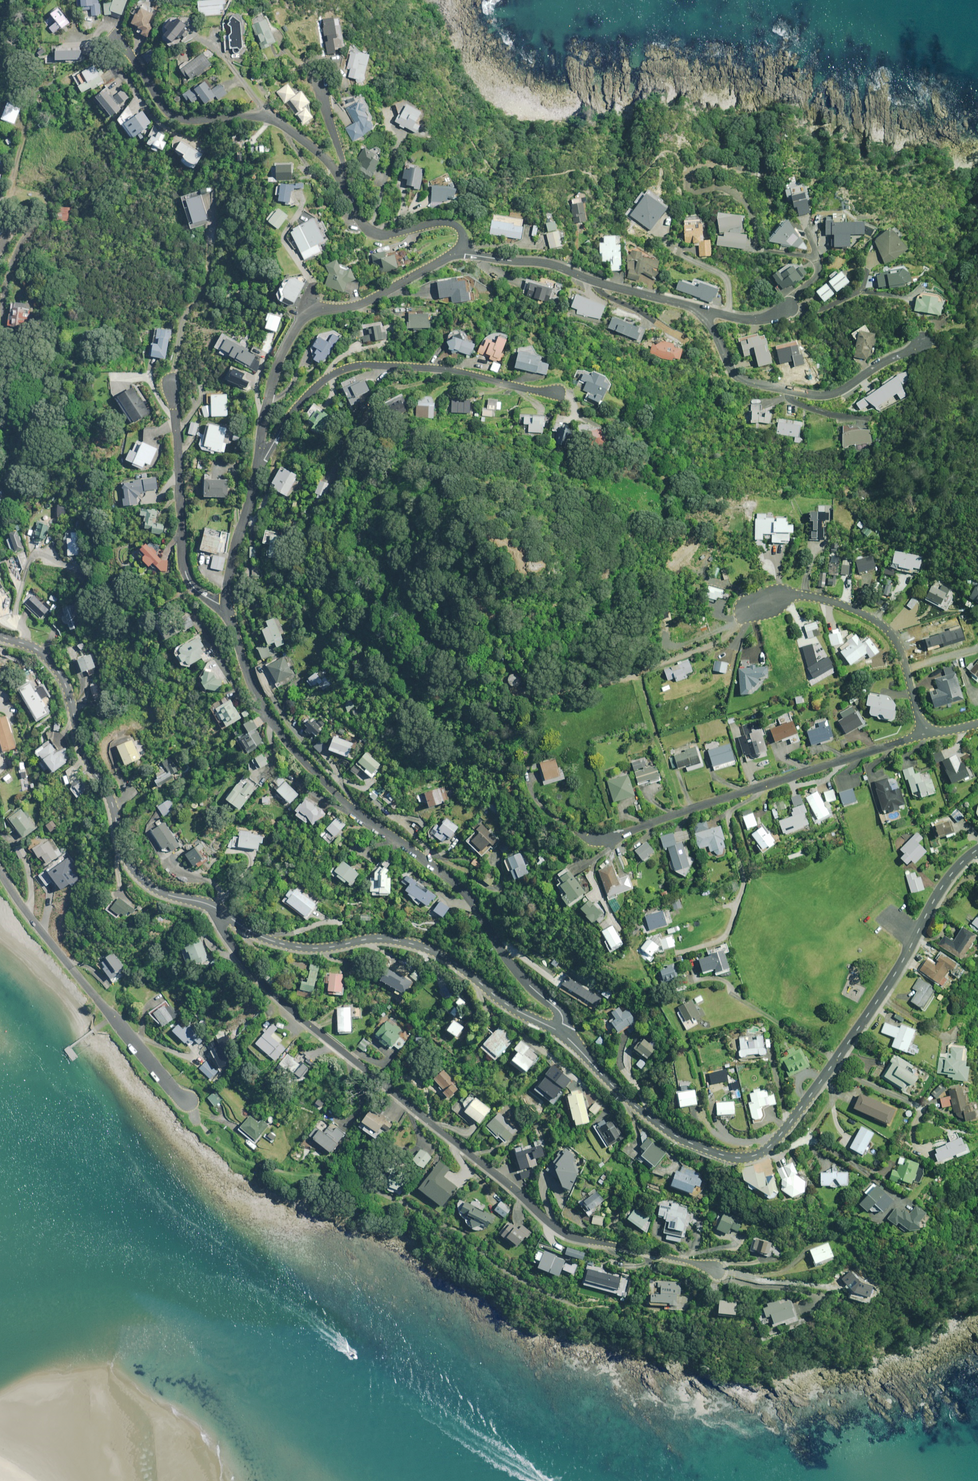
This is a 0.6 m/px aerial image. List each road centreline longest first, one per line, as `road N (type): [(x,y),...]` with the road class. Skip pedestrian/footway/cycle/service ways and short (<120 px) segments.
road 1 (residential): [(717,1271),(554,1227),(279,1000),(231,945),(218,911)]
road 2 (tertiary): [(977,850),(940,891),(897,971),(778,1139),(757,1155),(732,1158),(672,1134),(559,1031)]
road 3 (residential): [(559,1031),(560,1011),(516,972),(471,901),(355,812),(284,738),(247,672),(228,607)]
road 4 (tertiary): [(218,911),(168,895),(132,868),(113,807),(82,748),(63,679),(34,648),(0,637)]
road 5 (tertiary): [(559,1031),(429,950),(392,940),(295,947),(218,911)]
road 6 (residential): [(584,837),(611,838),(923,735)]
road 7 (residential): [(557,395),(450,370),(348,368),(302,401),(260,470)]
road 8 (residential): [(260,470),(264,415),(298,324),(315,311),(369,301),(460,249)]
road 9 (residential): [(344,187),(314,148),(278,122),(177,119),(112,35)]
road 10 (residential): [(188,1103),(0,872)]
road 11 (residential): [(923,342),(844,389),(811,395),(740,379),(699,310)]
road 12 (residential): [(750,609),(787,597),(825,599),(887,628),(923,735)]
road 13 (residential): [(228,607),(194,589),(185,571),(171,379)]
road 14 (residential): [(699,310),(554,265),(460,249)]
road 15 (residential): [(460,249),(464,235),(452,224),(370,233),(344,187)]
road 16 (residential): [(228,607),(230,572),(260,470)]

